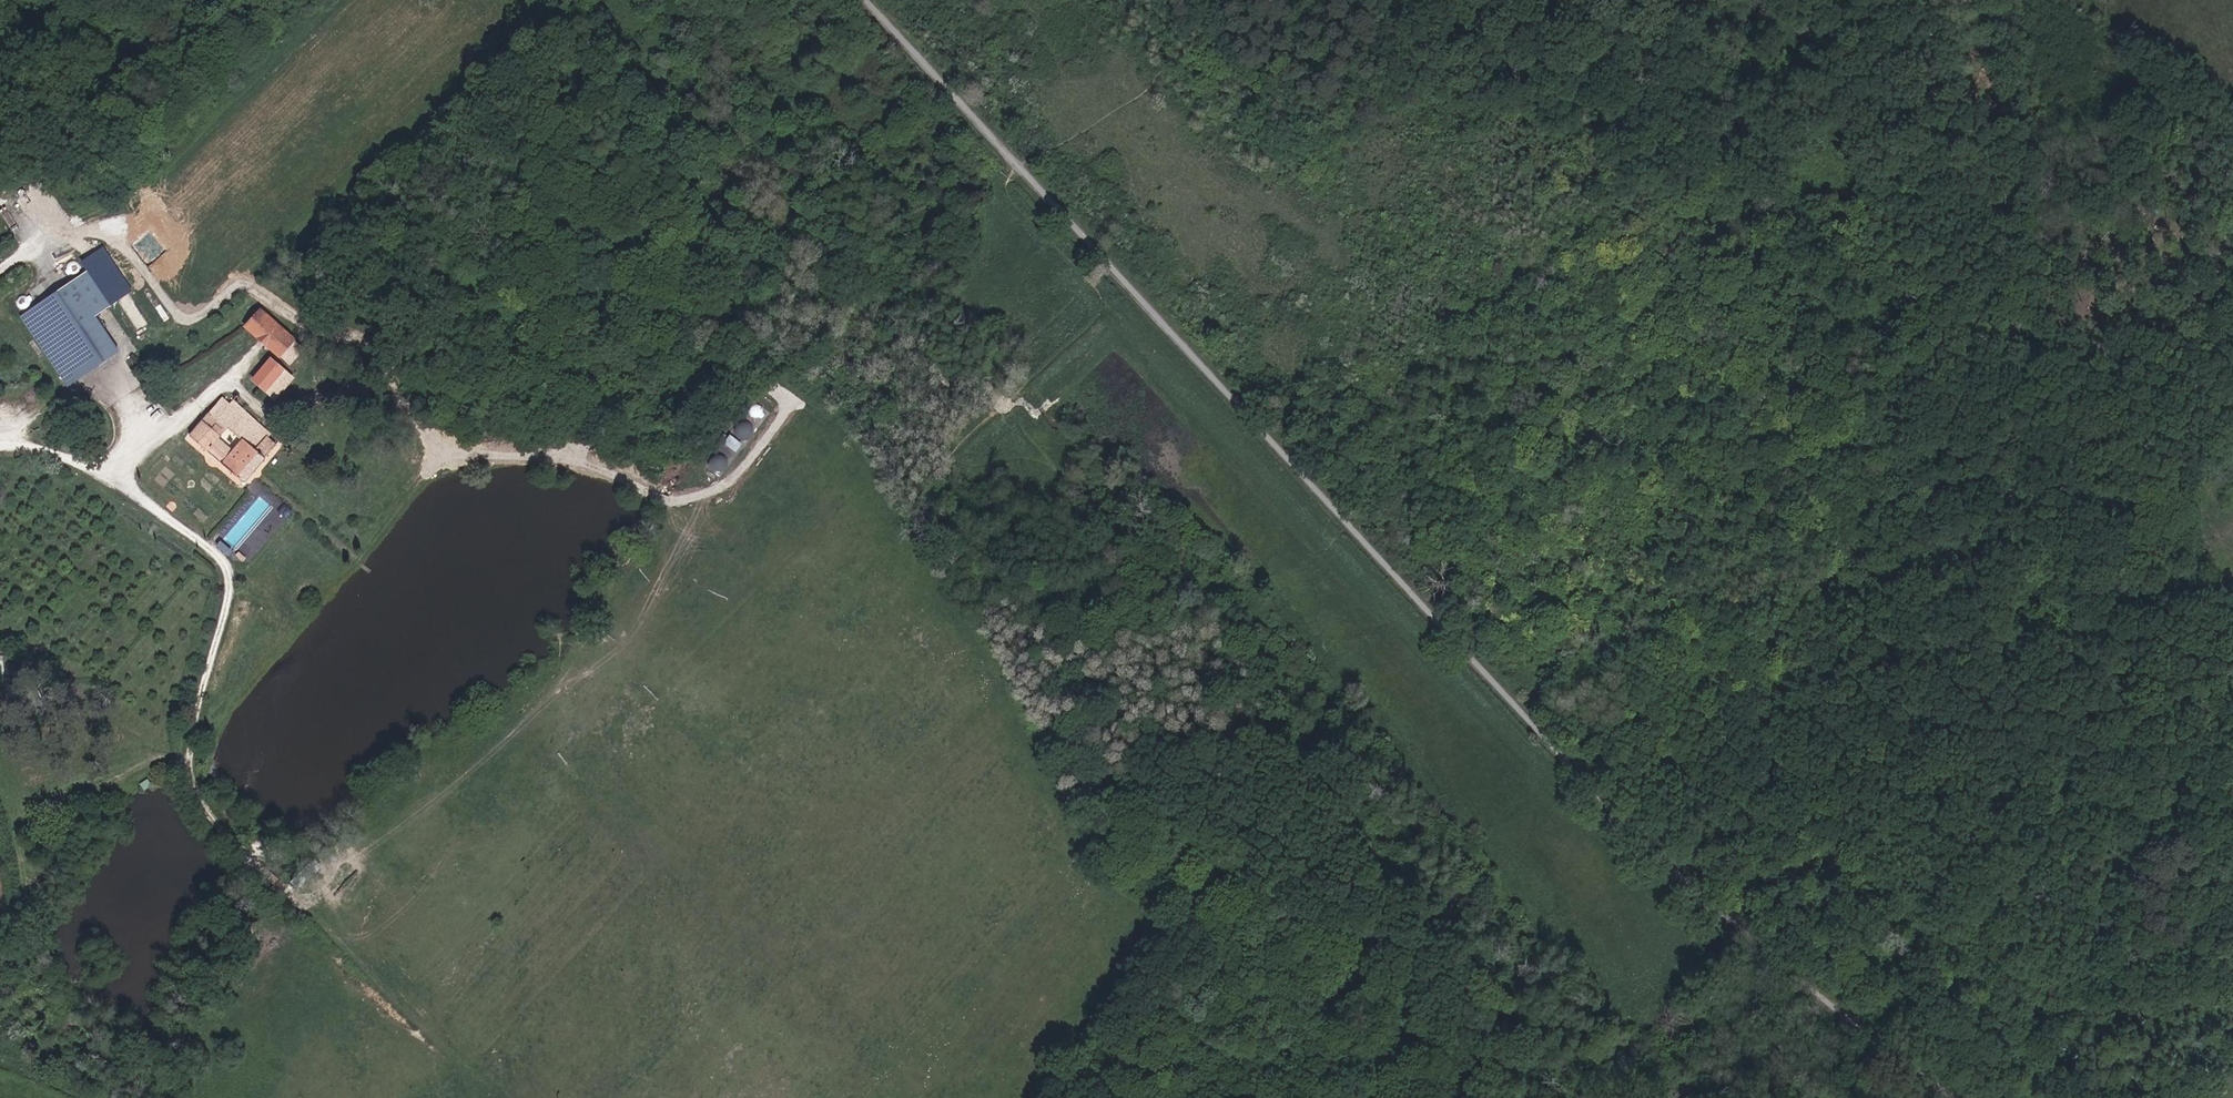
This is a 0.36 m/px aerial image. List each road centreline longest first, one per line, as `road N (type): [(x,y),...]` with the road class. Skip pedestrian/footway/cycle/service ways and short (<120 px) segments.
road 1 (track): [(297,908),(194,786),(186,753),(231,593),(225,560)]

